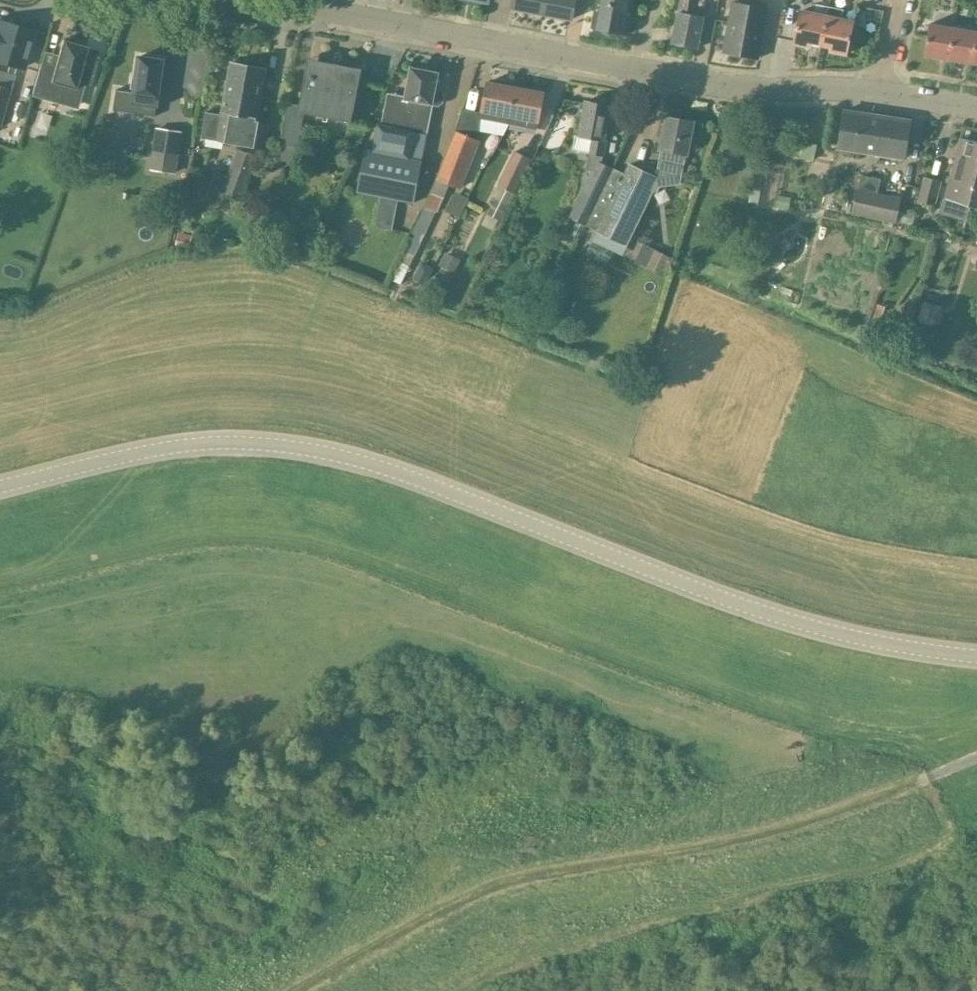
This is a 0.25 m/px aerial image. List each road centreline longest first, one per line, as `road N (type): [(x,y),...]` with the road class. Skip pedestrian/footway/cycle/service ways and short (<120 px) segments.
road 1 (tertiary): [(976,656),(806,625),(309,449),(208,443),(0,486)]
road 2 (residential): [(879,91),(718,85),(272,0)]

